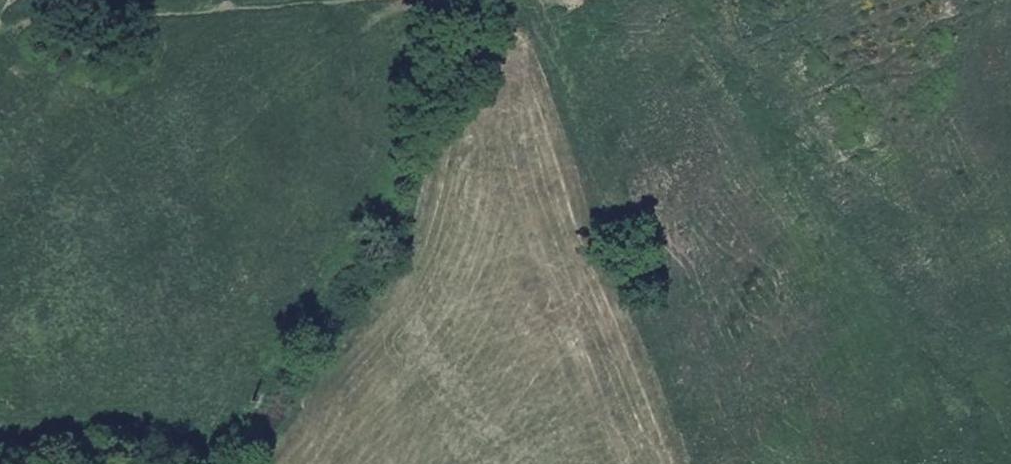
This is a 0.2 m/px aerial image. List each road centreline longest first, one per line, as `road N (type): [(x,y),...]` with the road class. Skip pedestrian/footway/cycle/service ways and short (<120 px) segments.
road 1 (track): [(16,463),(150,454),(173,463)]

